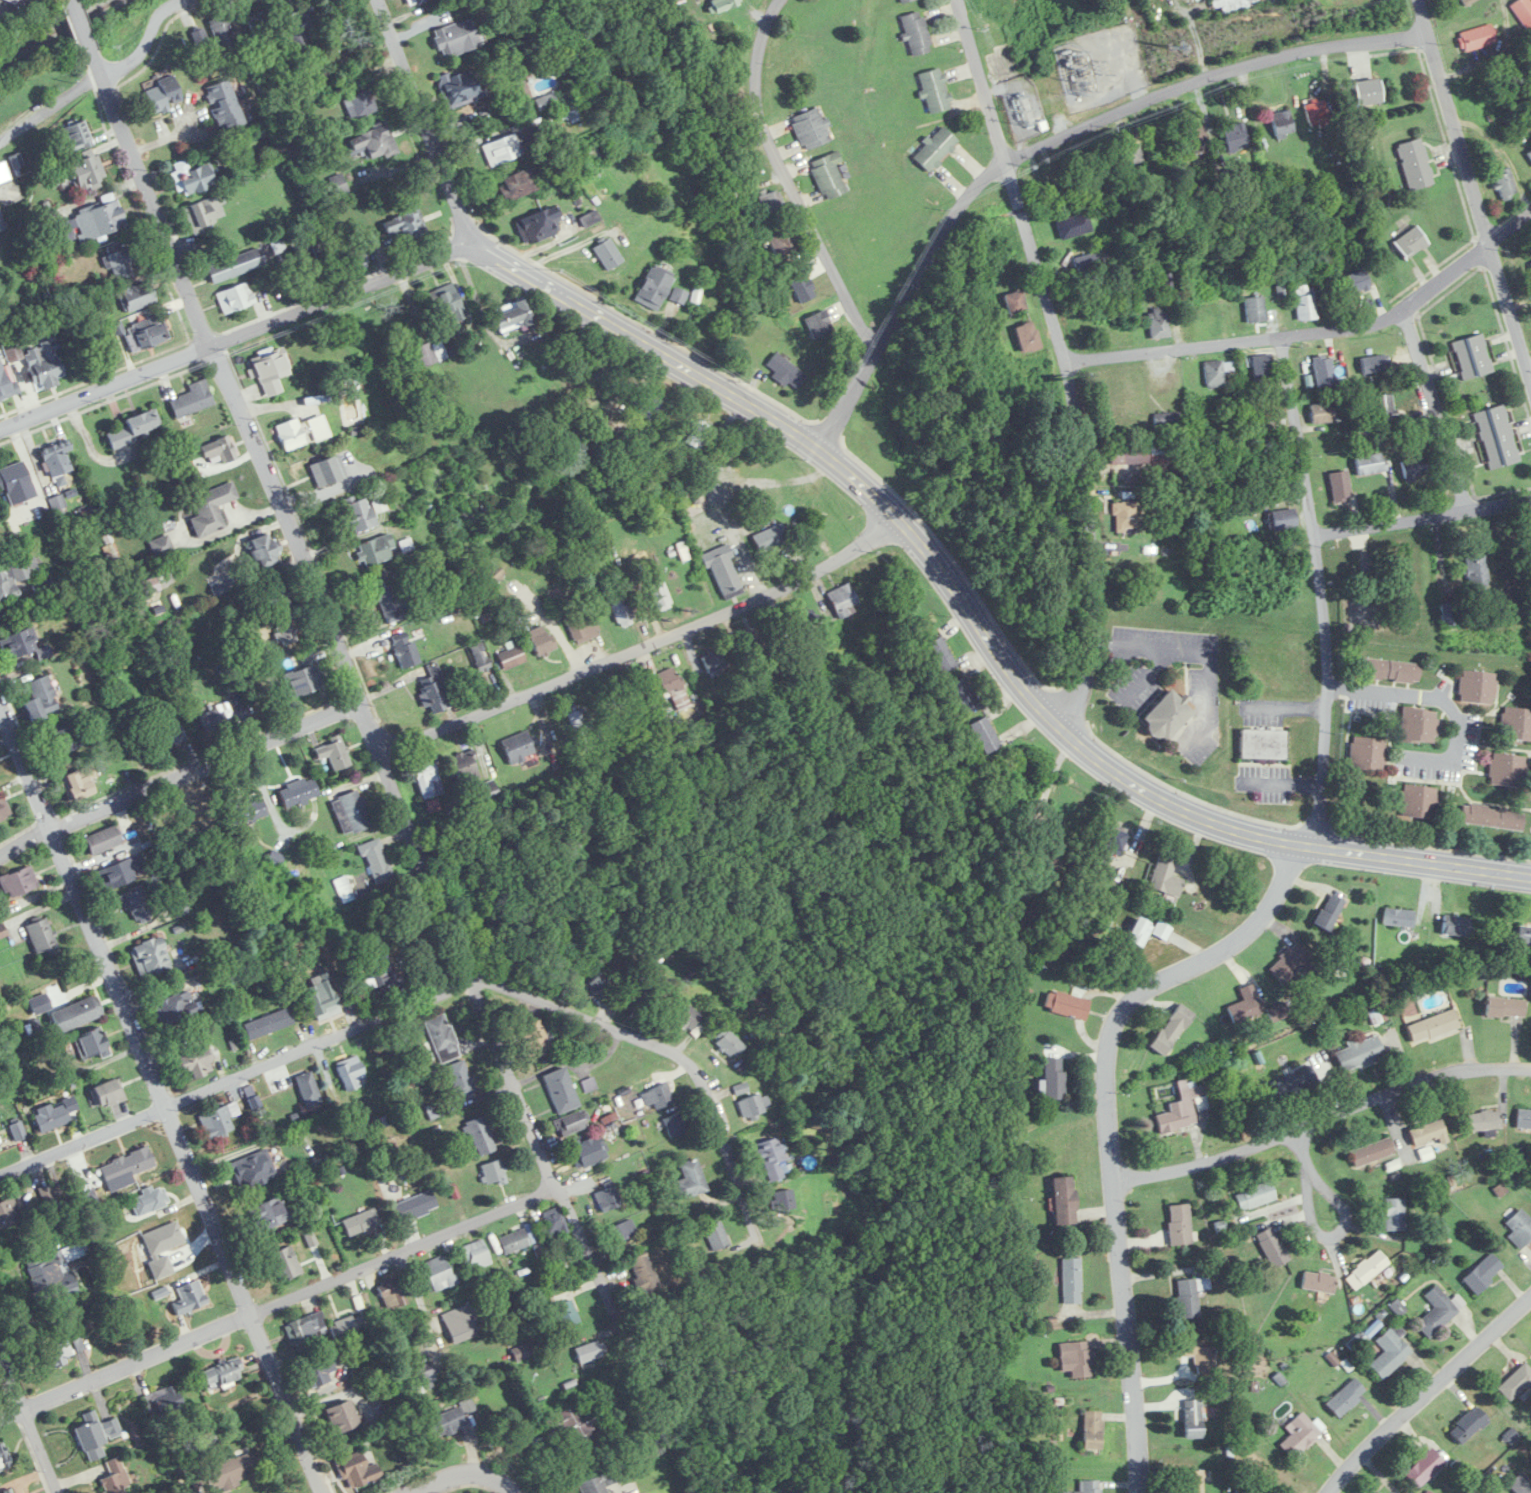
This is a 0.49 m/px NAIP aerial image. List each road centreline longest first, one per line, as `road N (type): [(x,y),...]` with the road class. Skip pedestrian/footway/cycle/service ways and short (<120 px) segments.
road 1 (tertiary): [(1530,878),(1251,835),(1174,805),(1101,763),(1042,711),(921,544),(858,481),(769,418),(476,244),(378,0)]
road 2 (residential): [(644,1369),(93,54)]
road 3 (residential): [(0,1177),(475,975),(690,1060),(705,1076),(768,1253)]
road 4 (residential): [(324,1492),(0,698)]
road 5 (residential): [(819,450),(941,237),(988,176),(1250,62),(1429,38)]
road 6 (residential): [(1060,730),(1085,672),(1095,603),(1081,447),(1039,274),(956,0)]
road 7 (residential): [(1138,1492),(1135,1352),(1106,1065),(1116,1025),(1147,990),(1247,937),(1285,877),(1292,845)]
road 8 (residential): [(0,1420),(566,1184)]
road 9 (residential): [(377,747),(424,736),(763,596),(898,520)]
road 10 (residential): [(1313,848),(1328,686),(1319,545),(1285,340)]
road 11 (residential): [(0,431),(476,244)]
road 12 (residential): [(1063,361),(1285,340),(1404,316),(1530,215)]
road 13 (residential): [(1116,1181),(1266,1144),(1339,1105),(1474,1062),(1530,1067)]
road 14 (residential): [(1530,382),(1418,0)]
road 15 (residential): [(872,365),(760,121),(753,74),(779,0)]
road 16 (residential): [(0,857),(52,826),(360,701)]
road 17 (residential): [(1324,1492),(1530,1299)]
road 18 (residential): [(0,143),(78,90),(137,63),(161,18),(189,0)]
road 19 (residential): [(1318,539),(1530,500)]
road 20 (residential): [(1470,511),(1409,312)]
road 21 (residential): [(1294,1132),(1309,1168),(1314,1226),(1333,1237),(1346,1215),(1309,1168)]
road 22 (residential): [(423,1423),(364,1269)]
road 23 (residential): [(56,1492),(0,1353)]

